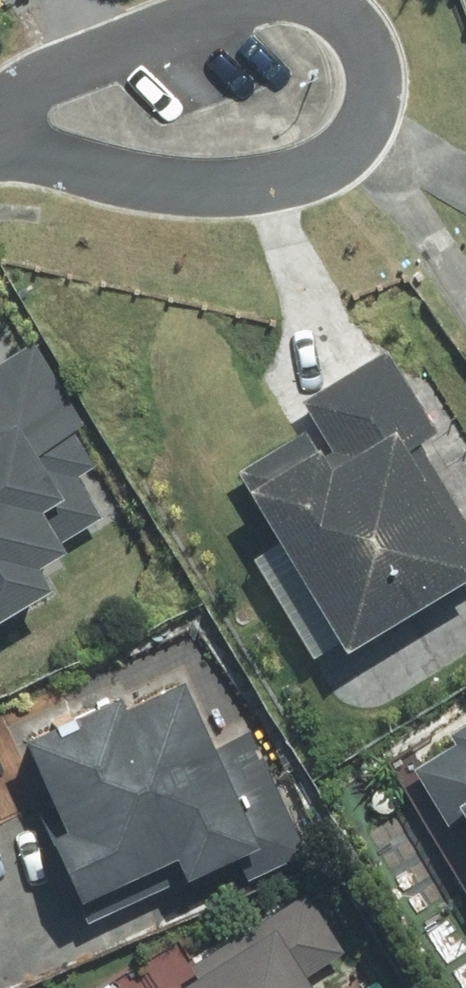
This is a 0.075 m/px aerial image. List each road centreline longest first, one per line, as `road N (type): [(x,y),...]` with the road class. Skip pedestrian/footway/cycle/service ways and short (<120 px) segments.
road 1 (residential): [(353,32),(374,97),(359,133),(334,161),(286,185),(172,185),(0,140)]
road 2 (residential): [(0,136),(34,90),(72,62),(229,0)]

